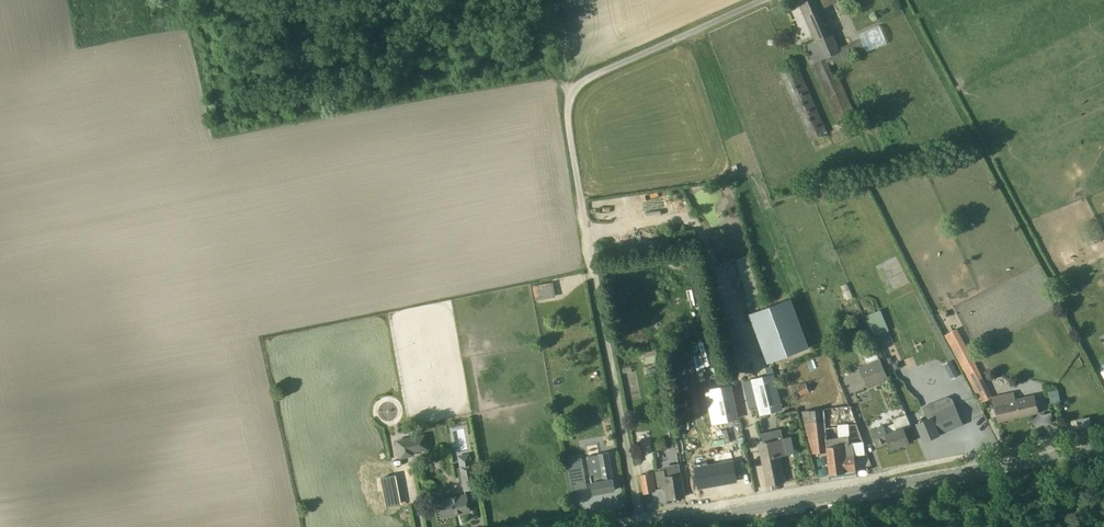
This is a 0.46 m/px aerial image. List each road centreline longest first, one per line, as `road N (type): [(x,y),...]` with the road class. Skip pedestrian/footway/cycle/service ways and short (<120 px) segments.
road 1 (unclassified): [(642,526),(582,111),(603,77),(761,7)]
road 2 (tertiary): [(650,526),(1103,450)]

